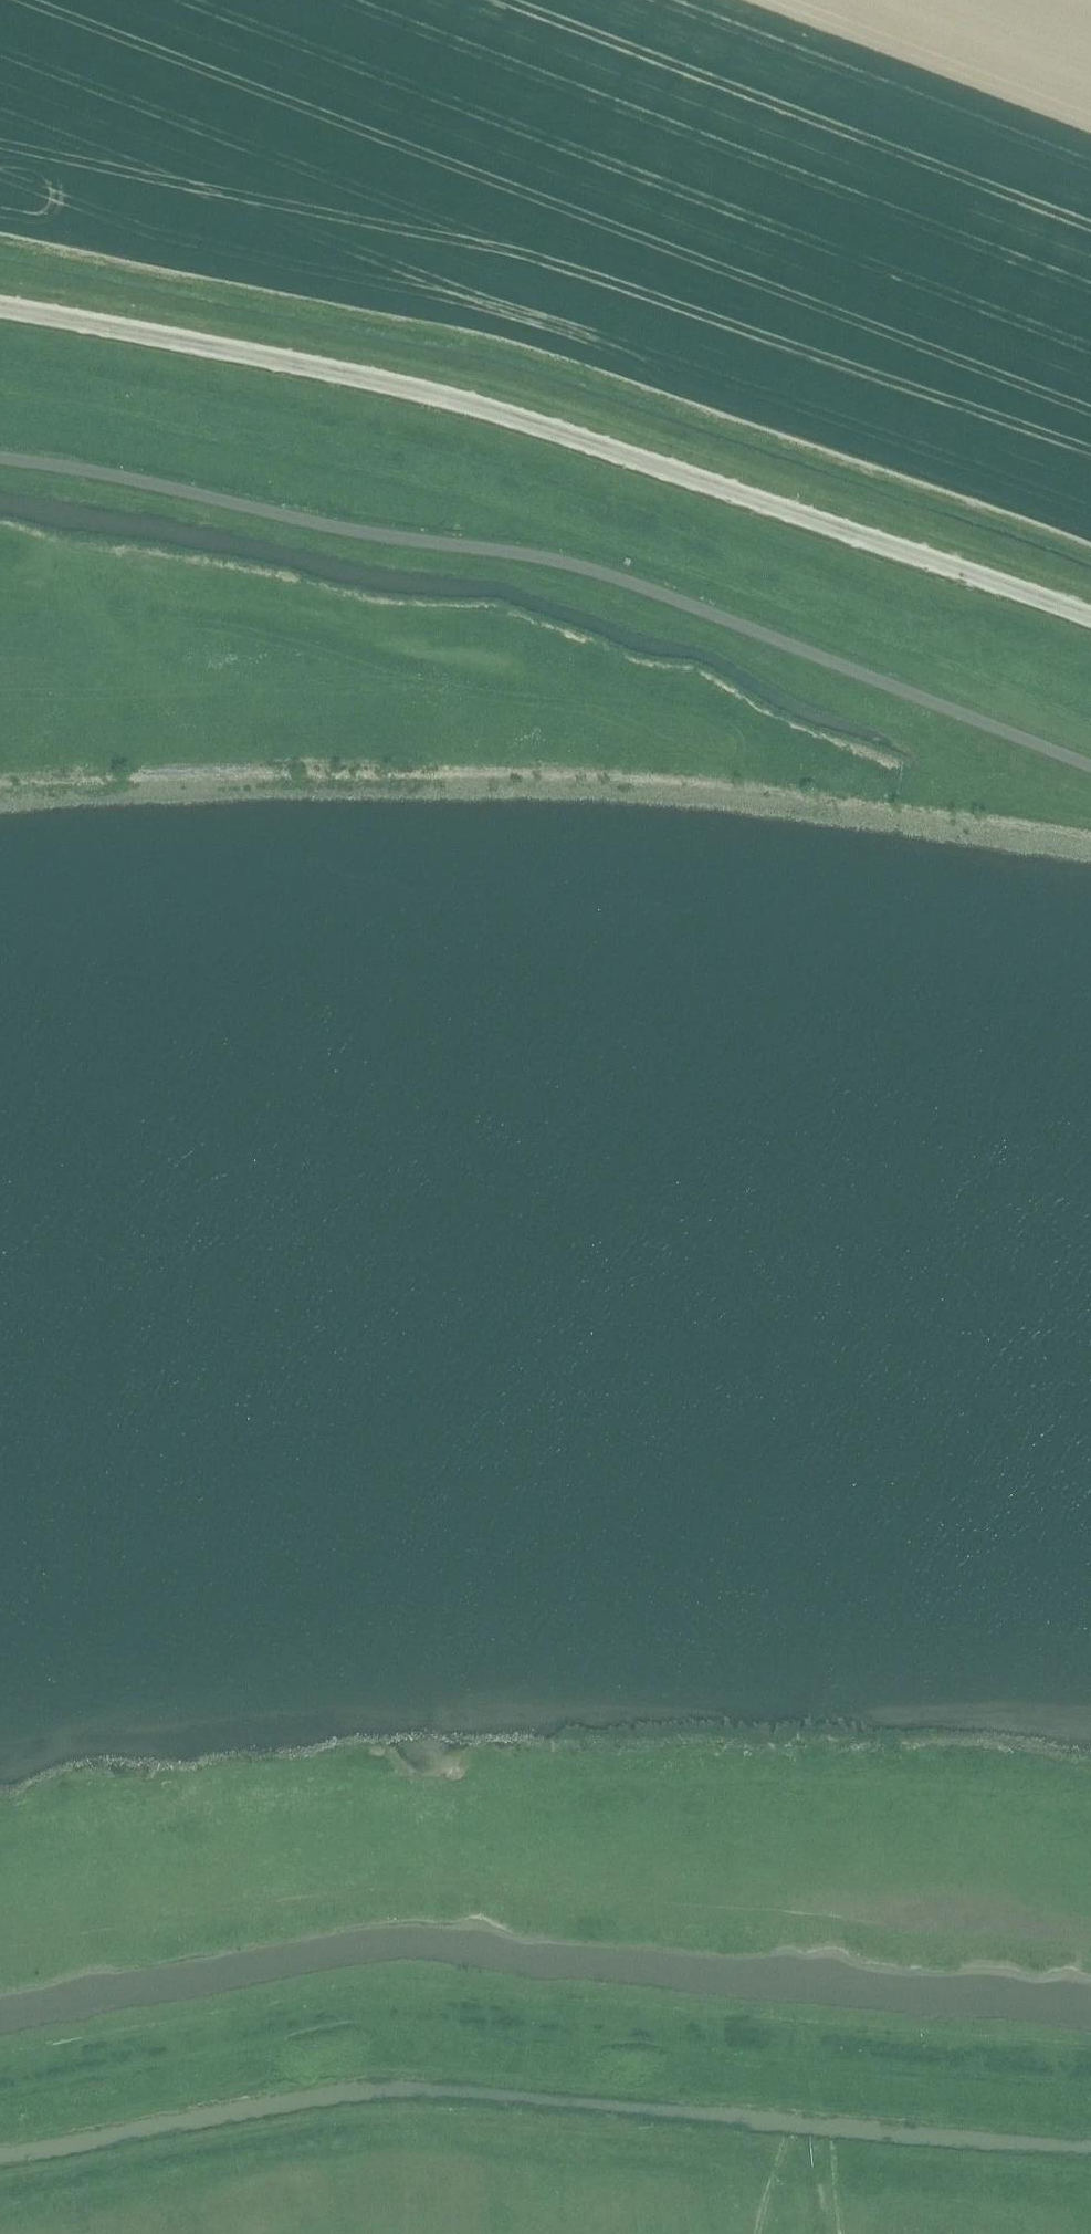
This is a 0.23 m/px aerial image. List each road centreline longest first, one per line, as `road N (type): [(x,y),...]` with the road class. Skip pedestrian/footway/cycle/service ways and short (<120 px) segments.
road 1 (unclassified): [(0,308),(427,393),(1090,618)]

